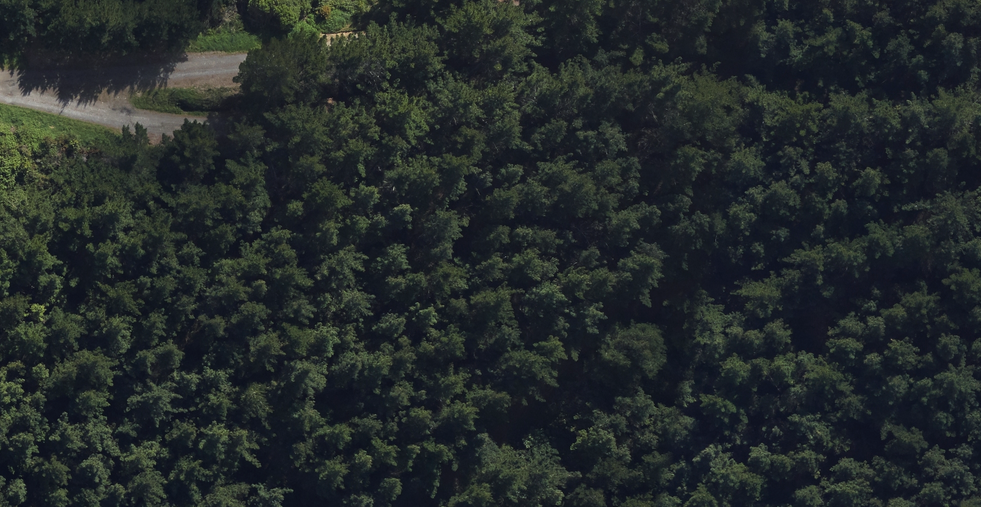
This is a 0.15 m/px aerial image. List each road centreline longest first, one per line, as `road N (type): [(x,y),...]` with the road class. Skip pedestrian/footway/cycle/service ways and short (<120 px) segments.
road 1 (track): [(63,67),(54,106),(78,133),(129,142),(587,89),(751,120),(946,105),(980,94)]
road 2 (track): [(408,506),(460,471),(529,406),(617,305),(666,290),(786,283),(980,190)]
road 3 (track): [(604,0),(368,41),(114,50),(0,91)]

